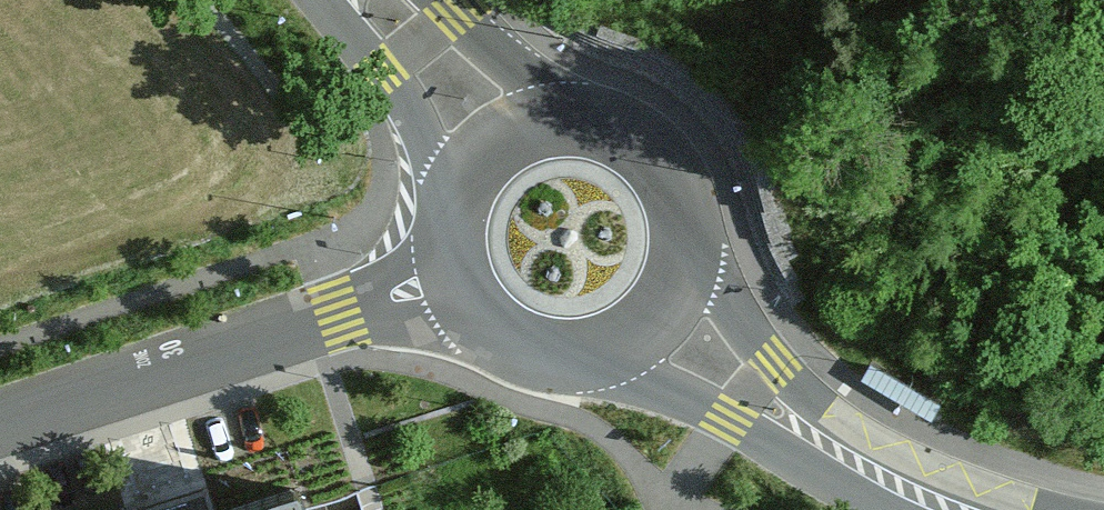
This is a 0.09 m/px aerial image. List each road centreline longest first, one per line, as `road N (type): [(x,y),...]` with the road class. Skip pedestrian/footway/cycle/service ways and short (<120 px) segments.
road 1 (residential): [(454,282),(0,423)]
road 2 (secondary): [(1045,509),(894,455),(830,414),(776,370),(692,263)]
road 3 (secondary): [(593,367),(727,418),(876,509)]
road 4 (secondary): [(335,0),(430,147),(455,202)]
road 5 (secondary): [(692,263),(692,227),(661,163),(600,126),(564,123)]
road 6 (secondary): [(564,123),(438,0)]
road 7 (secondary): [(454,282),(473,319),(505,348),(544,364),(593,367)]
road 8 (secondary): [(593,367),(661,327),(692,263)]
road 9 (secondary): [(564,123),(497,148),(455,202)]

